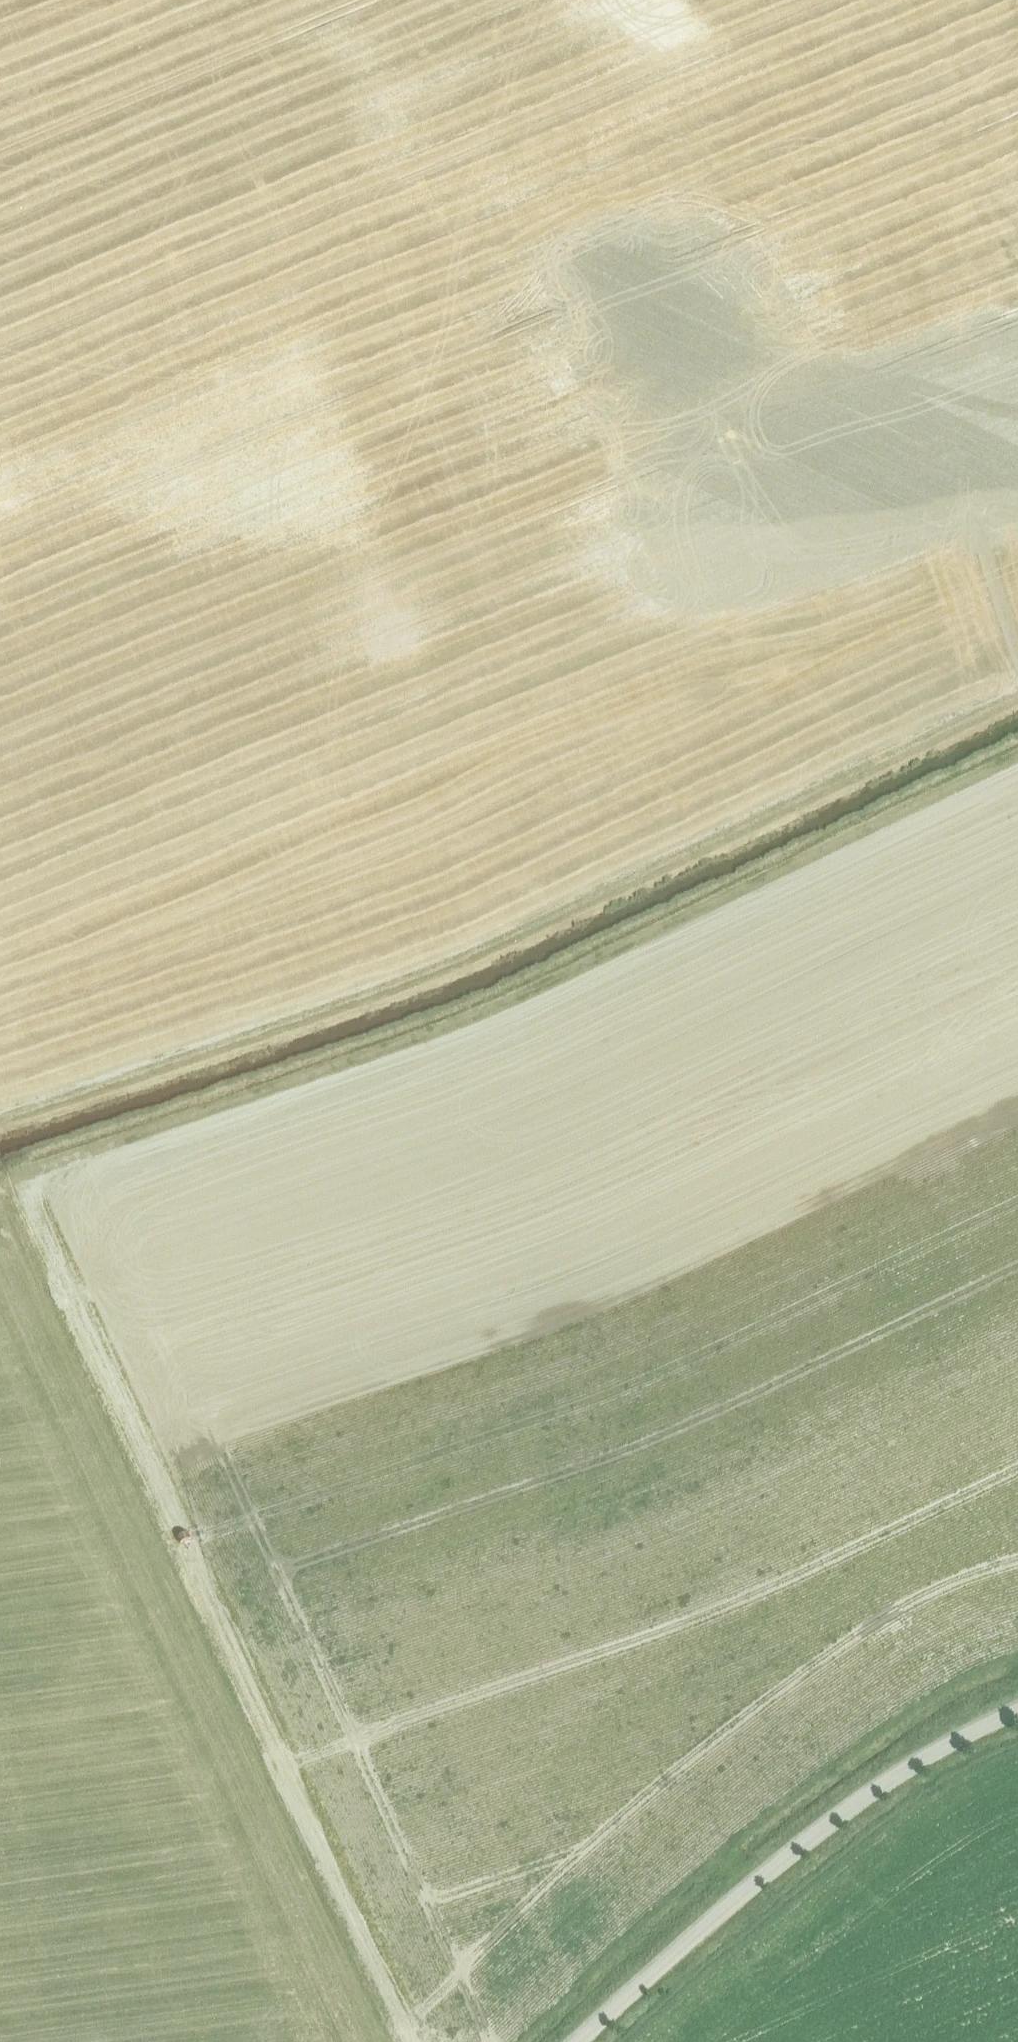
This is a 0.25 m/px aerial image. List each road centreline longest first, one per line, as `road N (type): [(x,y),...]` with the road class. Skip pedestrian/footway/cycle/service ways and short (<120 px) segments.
road 1 (unclassified): [(582,2041),(839,1822),(915,1770),(1017,1716)]

